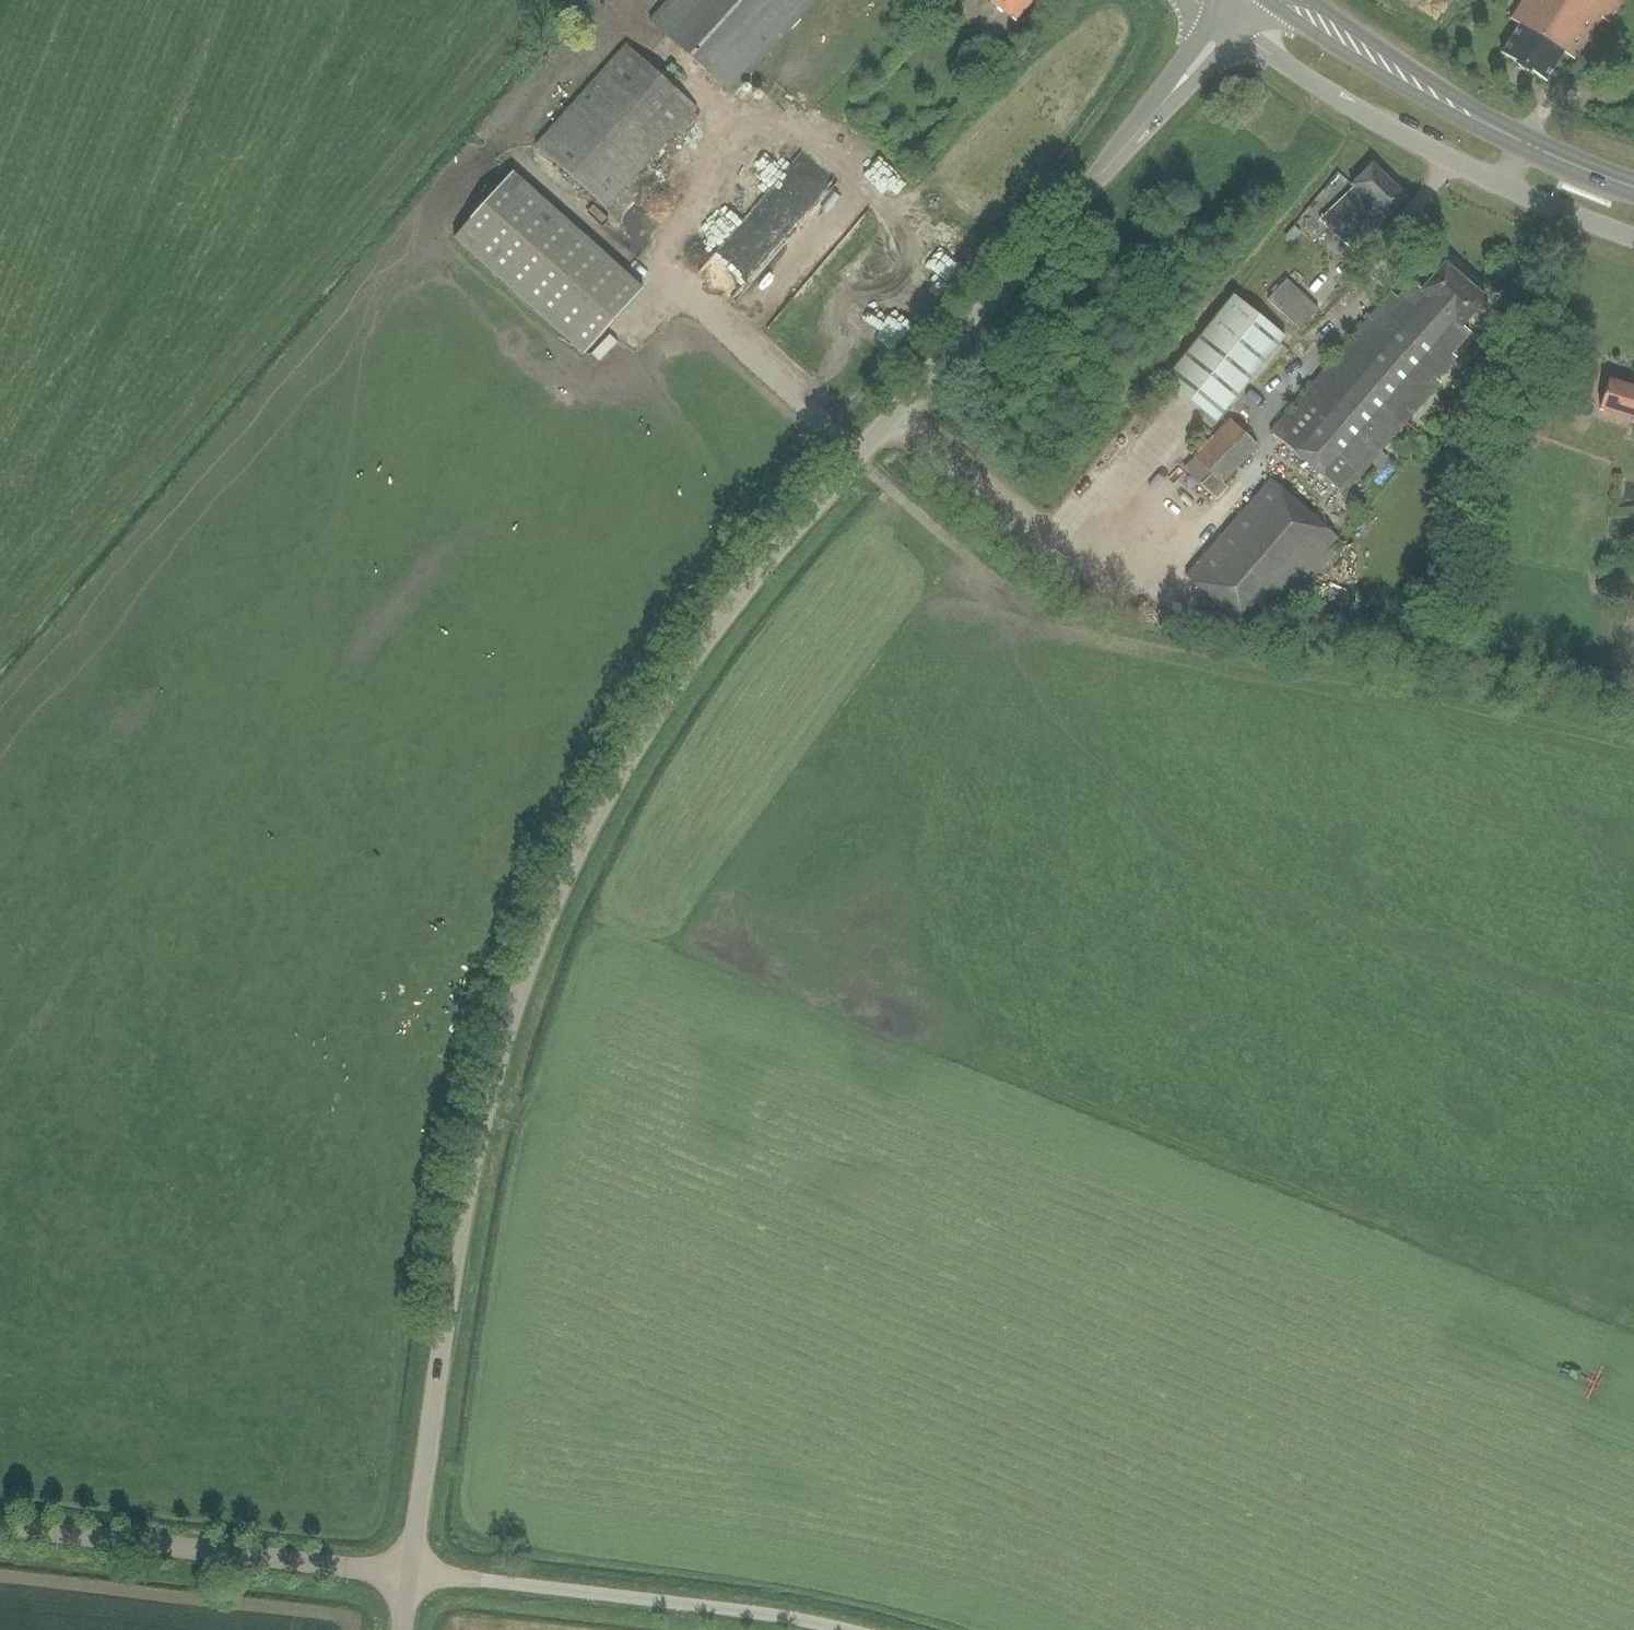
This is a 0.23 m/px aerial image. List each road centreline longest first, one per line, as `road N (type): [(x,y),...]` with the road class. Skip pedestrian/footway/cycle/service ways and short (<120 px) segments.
road 1 (unclassified): [(409,1571),(480,1061),(540,890),(590,786),(678,663),(1225,24)]
road 2 (unclassified): [(1633,236),(1501,186),(1350,104),(1225,24)]
road 3 (unclassified): [(835,1629),(409,1571)]
road 4 (unclassified): [(409,1571),(0,1530)]
road 5 (secondary): [(1633,187),(1524,144),(1290,0)]

